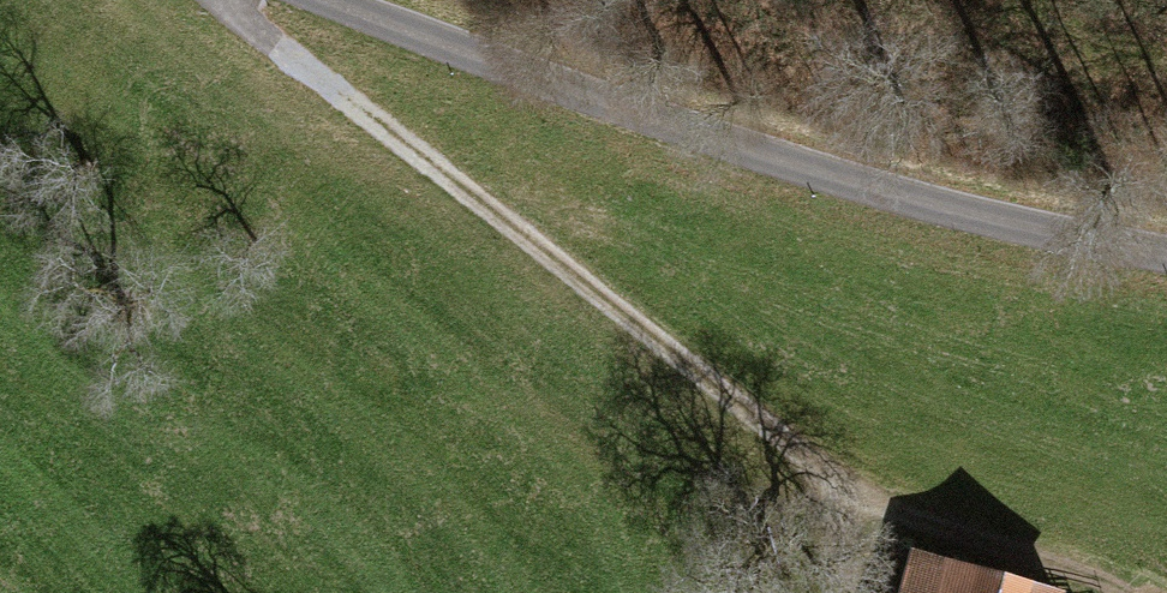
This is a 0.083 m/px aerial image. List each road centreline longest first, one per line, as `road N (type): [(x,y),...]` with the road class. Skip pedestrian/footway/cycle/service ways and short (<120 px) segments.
road 1 (unclassified): [(331,0),(593,100),(819,175),(1068,236),(1166,251)]
road 2 (track): [(852,519),(223,0)]

